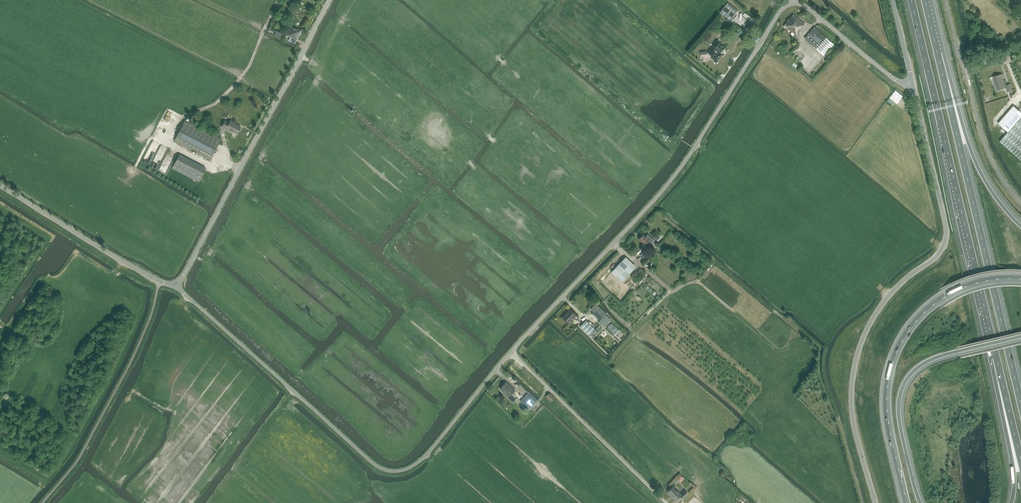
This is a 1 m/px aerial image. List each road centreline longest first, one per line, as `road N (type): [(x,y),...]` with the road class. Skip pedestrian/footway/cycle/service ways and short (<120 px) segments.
road 1 (unclassified): [(512,353),(679,170),(785,6),(804,5),(896,81),(913,85)]
road 2 (unclassified): [(512,353),(413,469),(395,472),(372,465),(176,287)]
road 3 (unclassified): [(876,502),(853,412),(858,352),(883,303),(940,252),(947,234),(913,85)]
road 4 (motorway): [(912,0),(996,356)]
road 5 (motorway): [(1020,403),(938,52)]
road 6 (unclassified): [(176,287),(330,0)]
road 7 (motorway): [(1020,278),(950,294),(901,345),(887,409),(907,502)]
road 8 (motorway): [(921,502),(900,418),(906,382),(937,357),(1020,337)]
road 9 (unclassified): [(176,287),(0,184)]
road 10 (motorway): [(1020,224),(981,170),(938,52)]
road 11 (motorway): [(996,356),(1011,502)]

